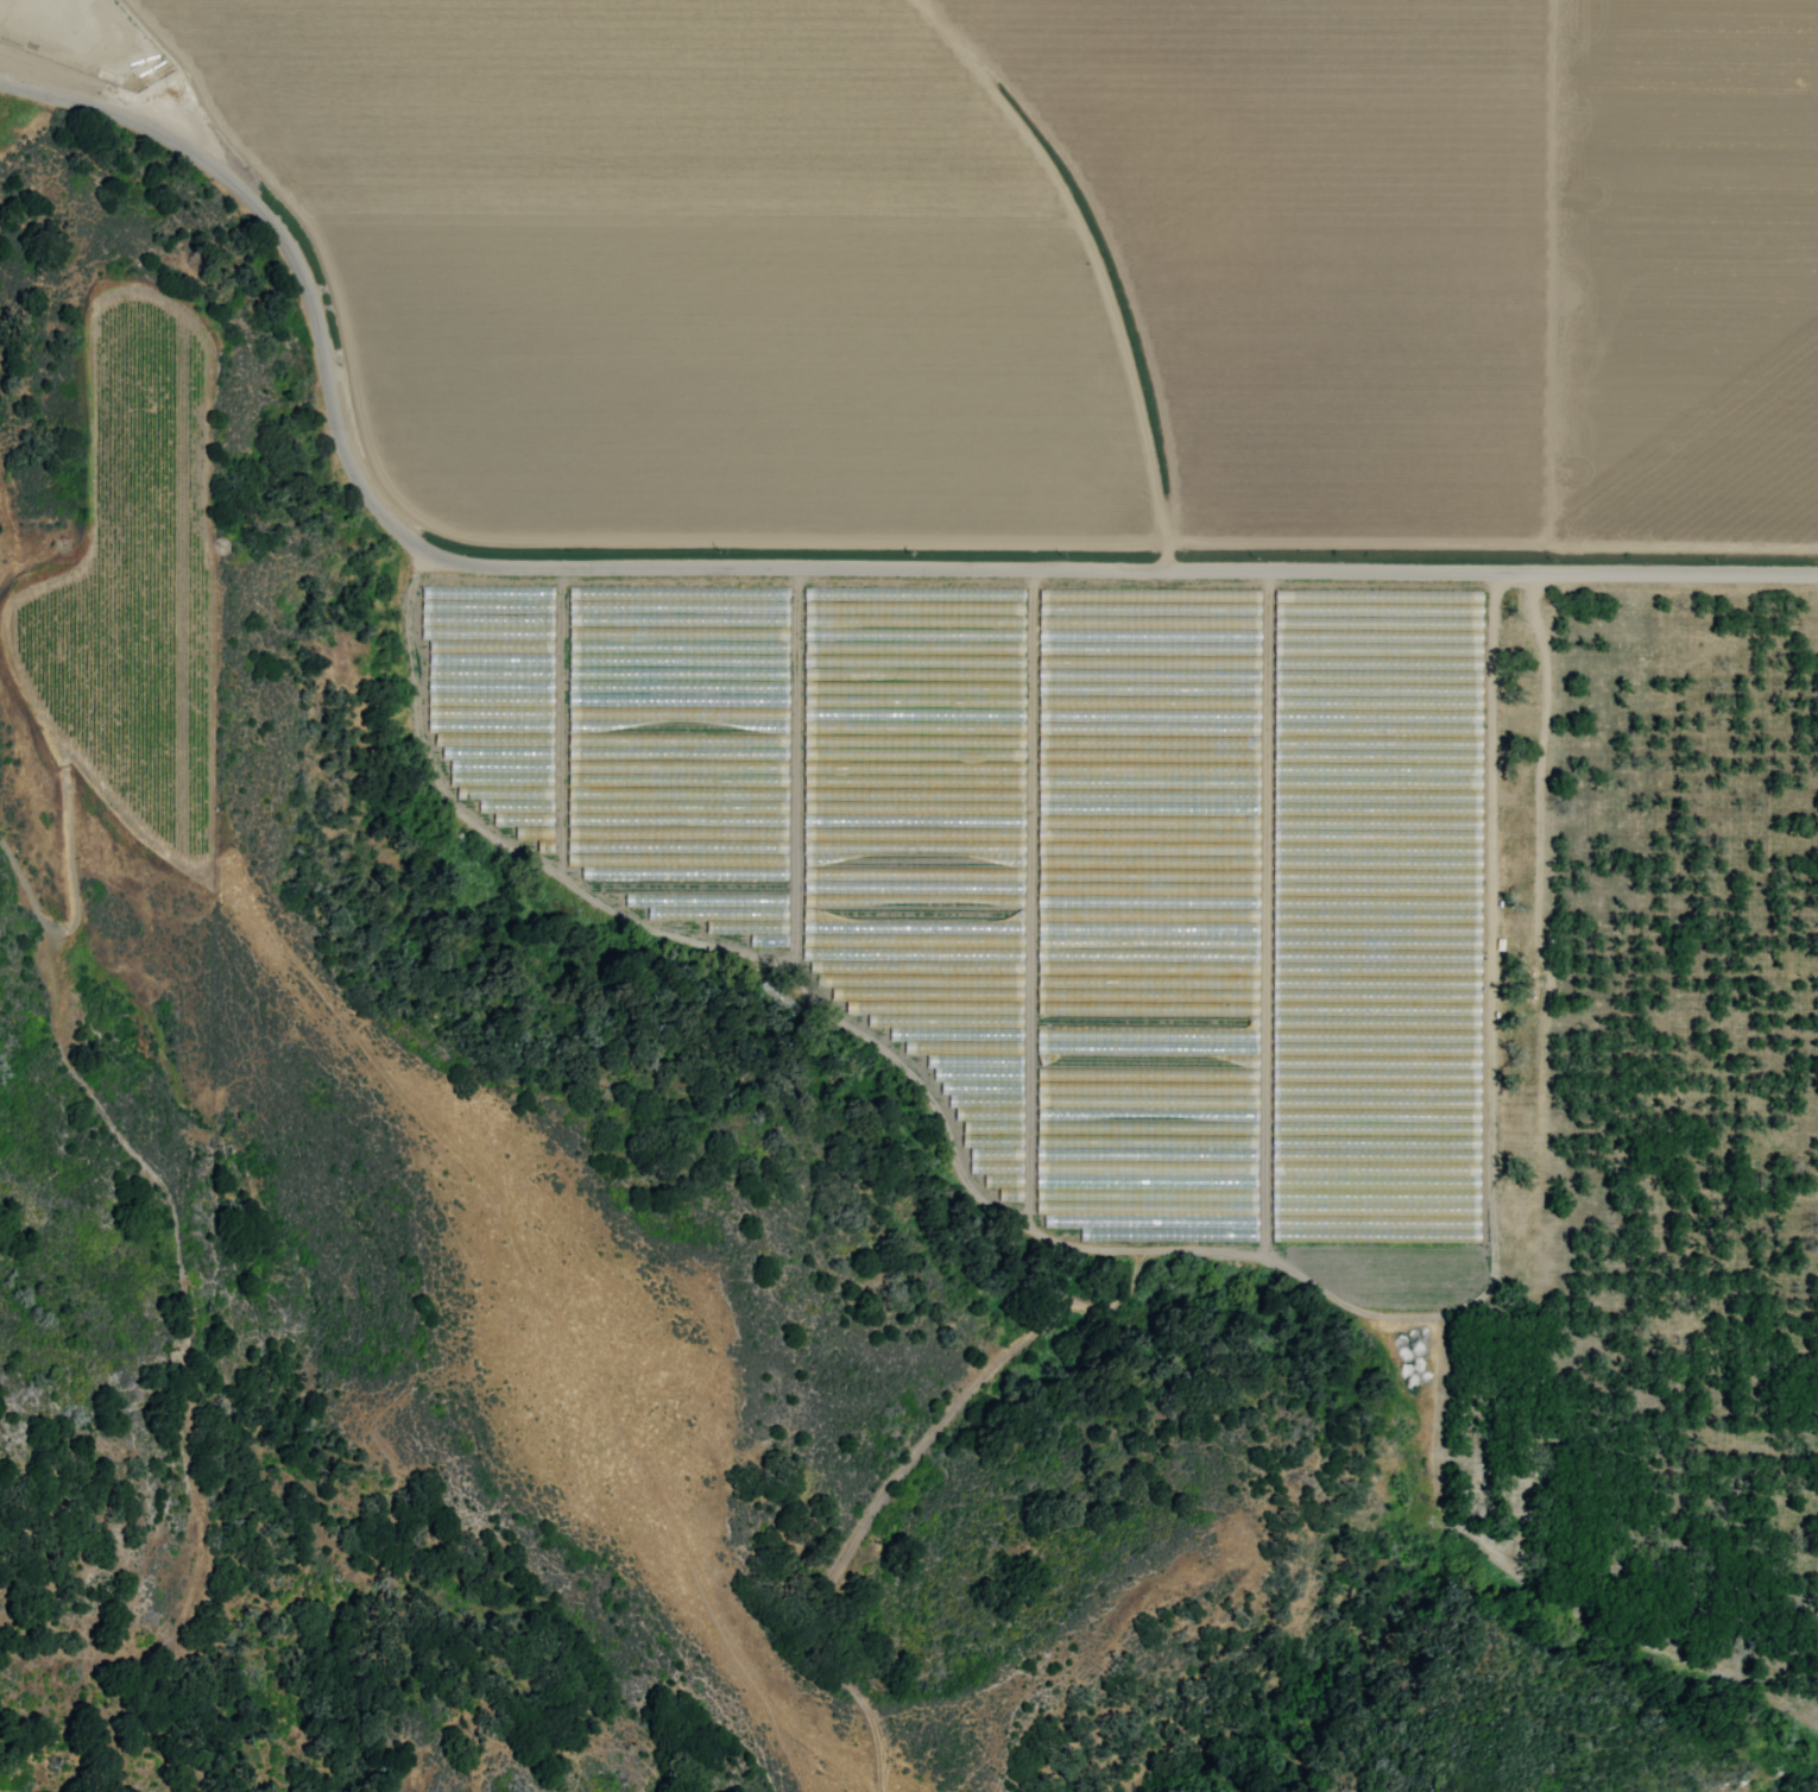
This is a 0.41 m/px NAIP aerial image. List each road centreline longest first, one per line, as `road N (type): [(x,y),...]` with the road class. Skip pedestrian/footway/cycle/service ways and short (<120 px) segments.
road 1 (tertiary): [(0,86),(99,111),(188,147),(271,212),(310,267),(349,436),(378,509),(412,545),(453,561),(639,572),(1817,585)]

